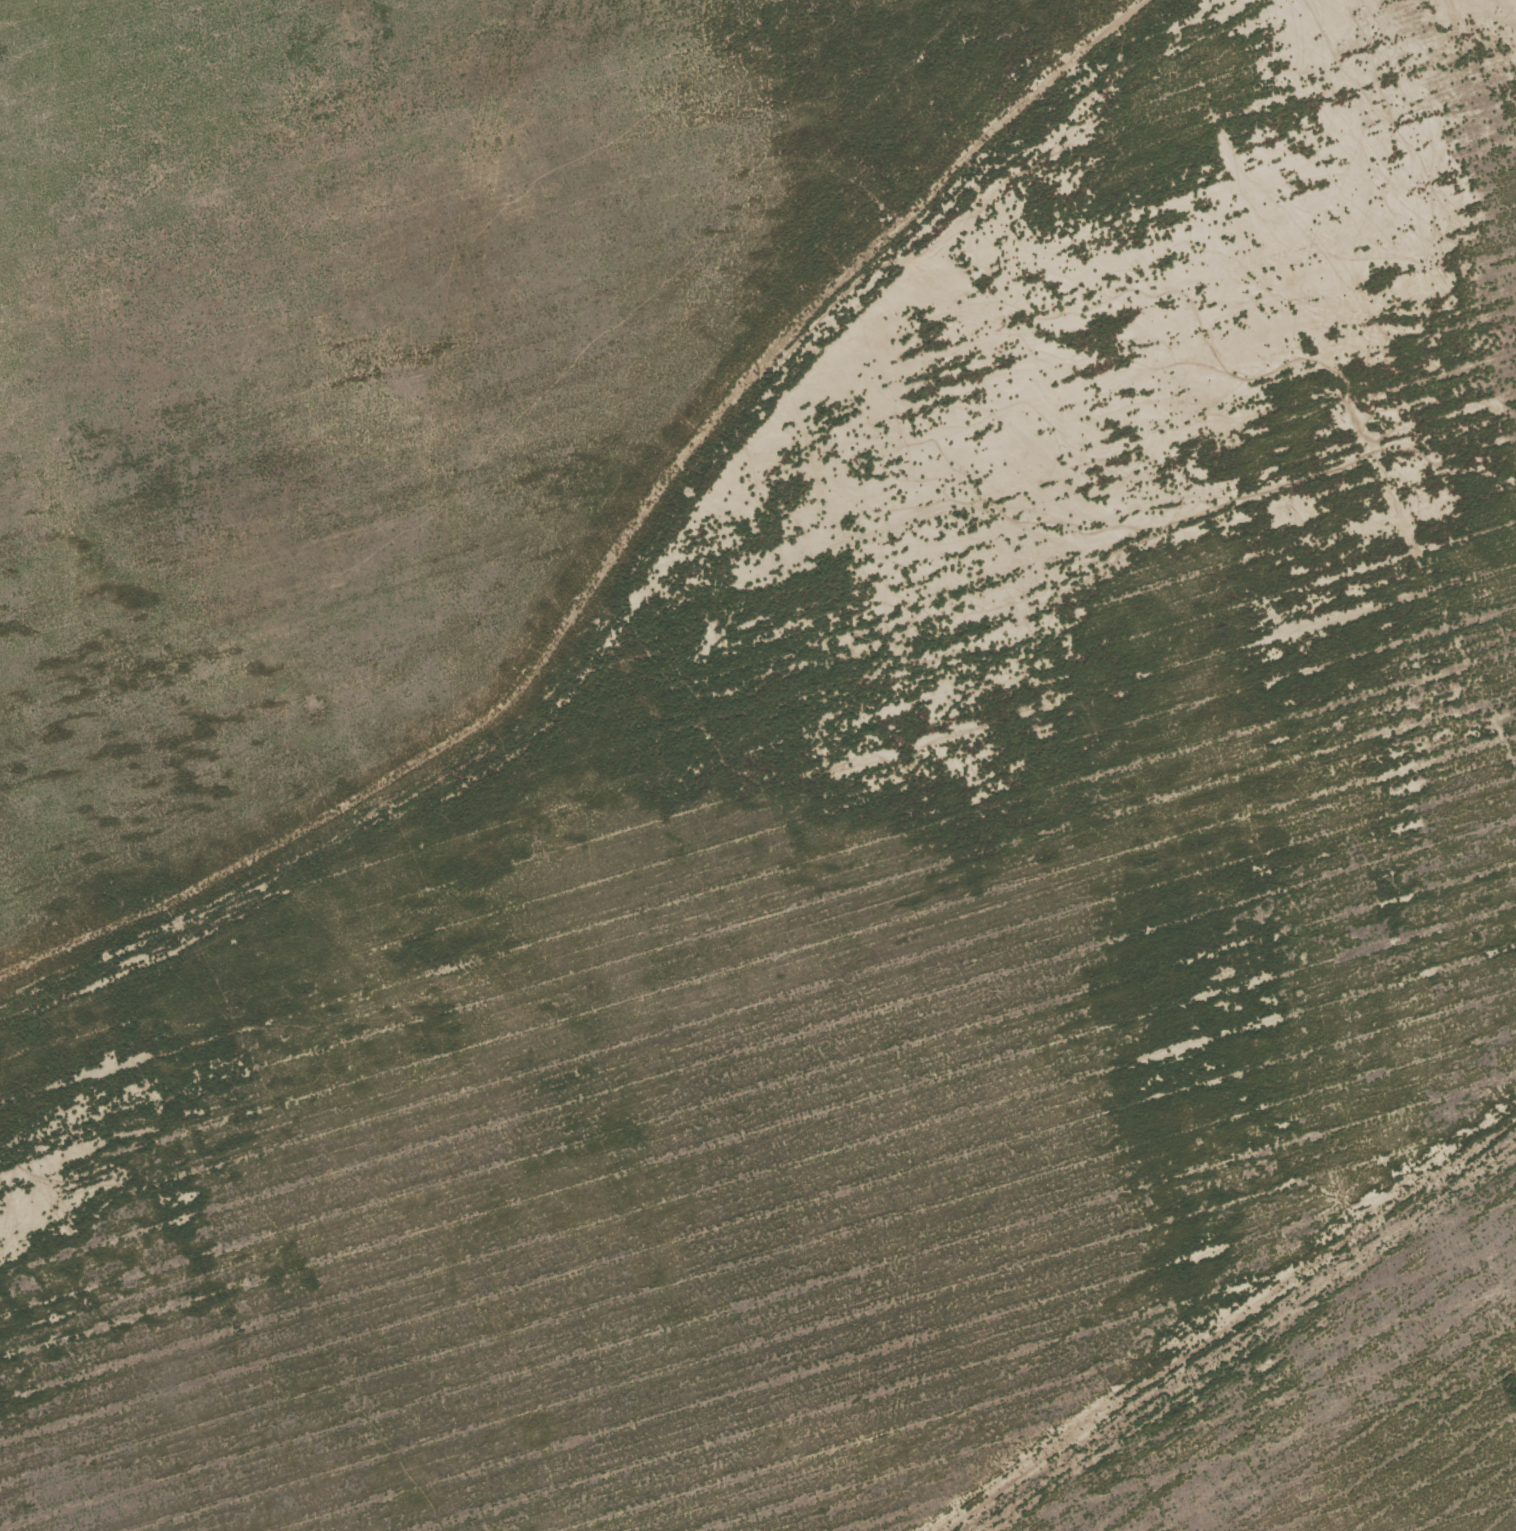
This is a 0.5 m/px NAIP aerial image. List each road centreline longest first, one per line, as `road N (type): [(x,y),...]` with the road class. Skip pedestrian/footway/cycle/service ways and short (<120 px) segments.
road 1 (residential): [(205,1530),(887,488),(1156,0)]

